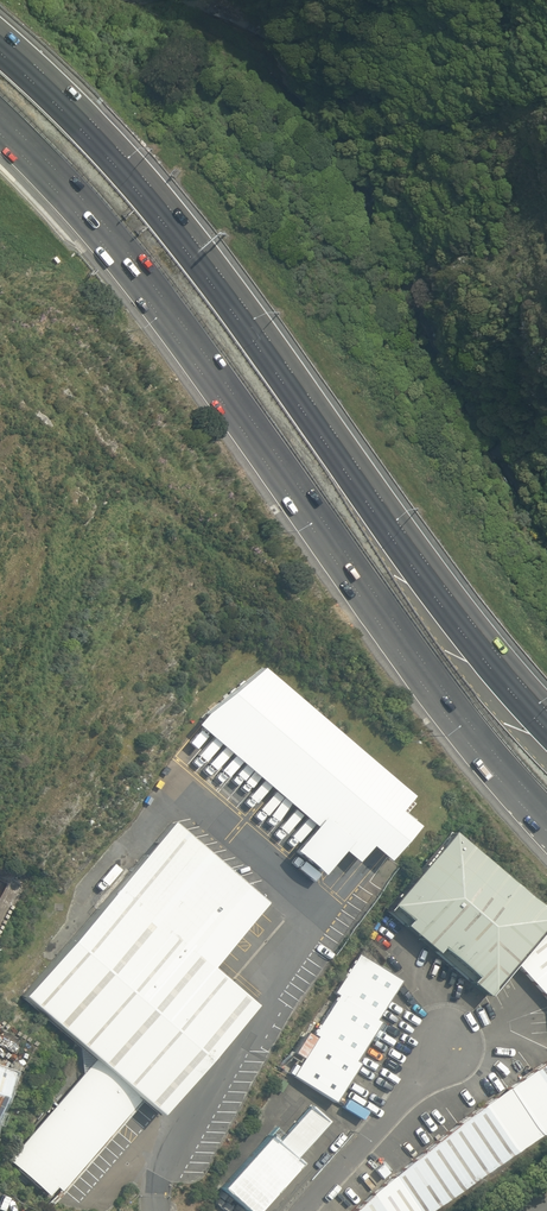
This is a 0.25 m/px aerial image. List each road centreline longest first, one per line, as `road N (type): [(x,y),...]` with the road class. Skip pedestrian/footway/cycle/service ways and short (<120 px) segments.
road 1 (trunk): [(546,820),(442,703),(82,216),(0,131)]
road 2 (trunk): [(0,44),(204,254),(546,720)]
road 3 (unclassified): [(325,916),(167,1153),(158,1210)]

